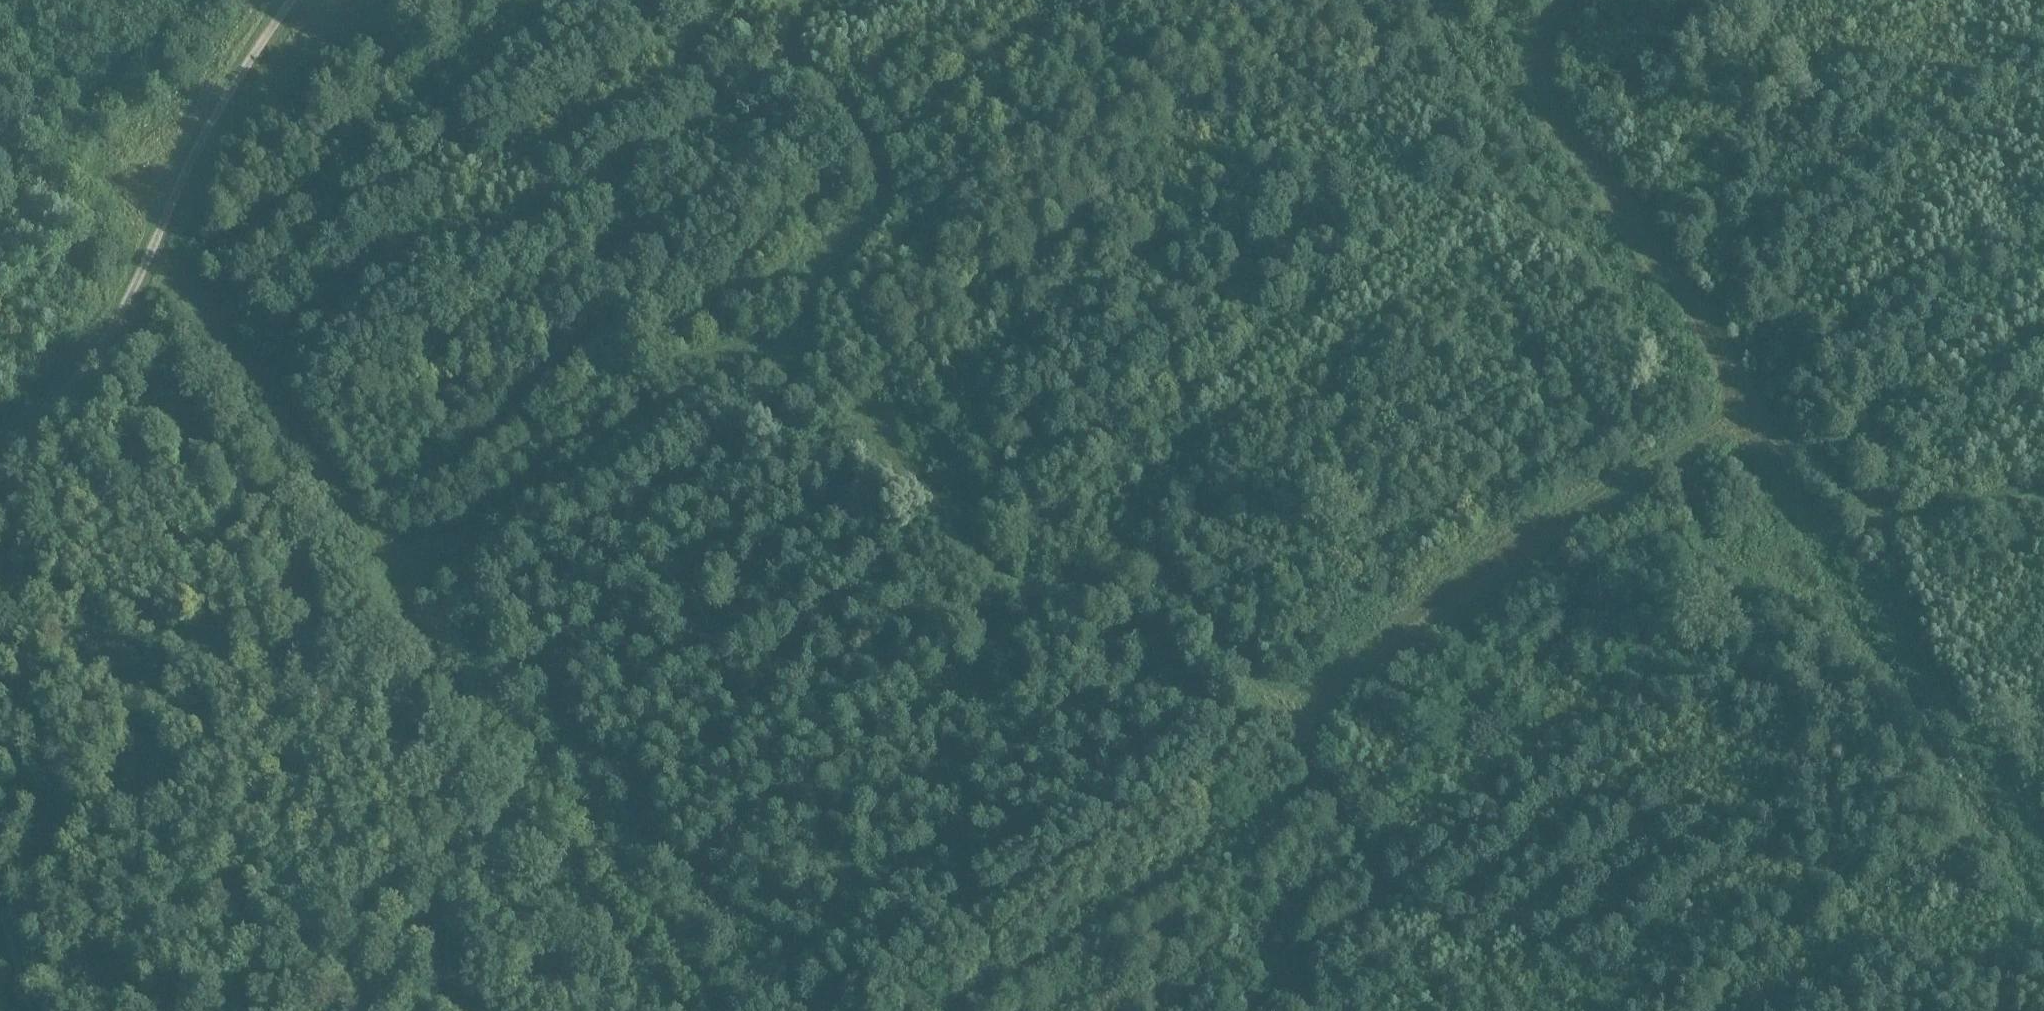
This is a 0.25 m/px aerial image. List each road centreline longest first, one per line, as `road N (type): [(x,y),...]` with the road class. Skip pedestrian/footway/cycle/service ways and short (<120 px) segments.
road 1 (track): [(290,0),(218,107),(90,365),(0,449)]

